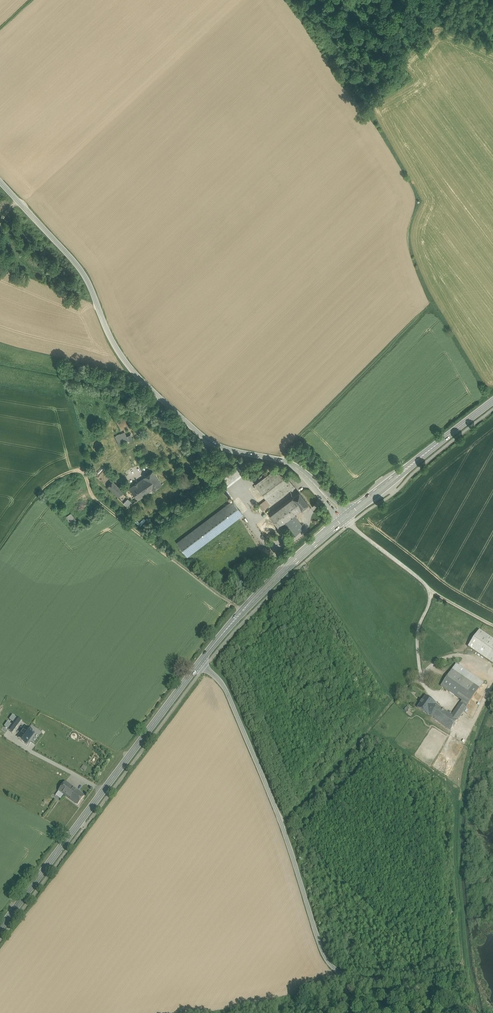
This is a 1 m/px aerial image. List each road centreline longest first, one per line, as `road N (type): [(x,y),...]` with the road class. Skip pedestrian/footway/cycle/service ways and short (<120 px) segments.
road 1 (secondary): [(0,180),(70,257),(108,334),(145,384),(208,441),(299,467),(342,520)]
road 2 (tertiary): [(433,1012),(406,985),(349,977),(327,957),(238,716),(224,686),(196,668)]
road 3 (secondary): [(196,668),(0,929)]
road 4 (secondary): [(342,520),(282,571),(196,668)]
road 5 (secondary): [(492,402),(342,520)]

